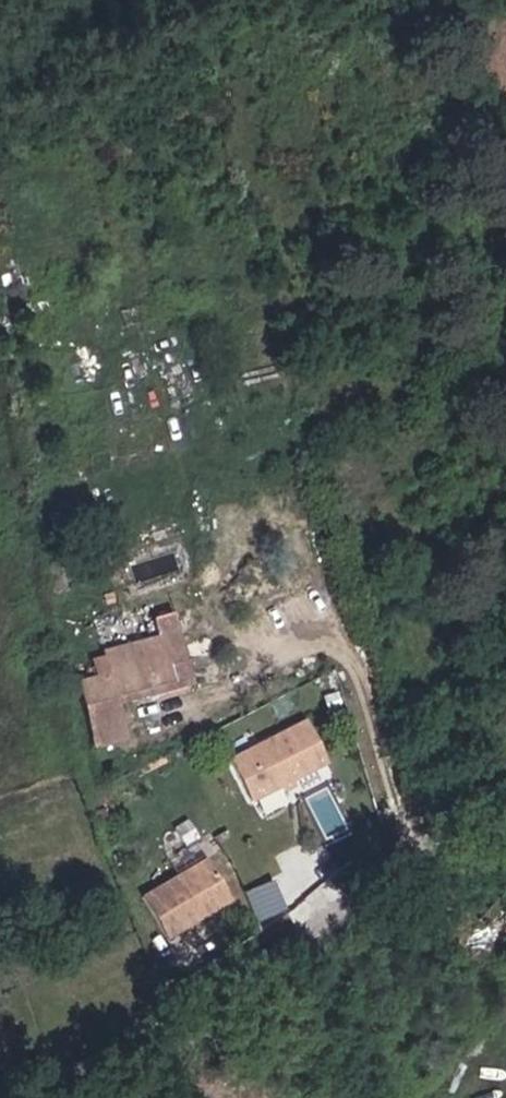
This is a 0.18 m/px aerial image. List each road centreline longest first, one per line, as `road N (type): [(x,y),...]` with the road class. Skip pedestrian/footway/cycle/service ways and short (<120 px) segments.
road 1 (unclassified): [(505,782),(213,996),(0,1091)]

